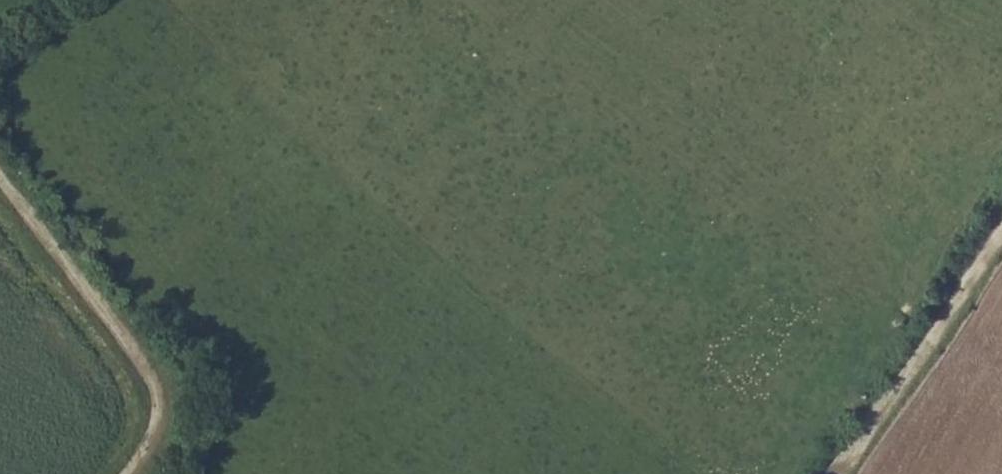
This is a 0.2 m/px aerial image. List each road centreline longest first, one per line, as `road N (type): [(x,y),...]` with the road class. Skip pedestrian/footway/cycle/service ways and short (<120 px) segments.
road 1 (track): [(0,171),(158,381),(161,412),(127,473)]
road 2 (track): [(1001,233),(848,473)]

